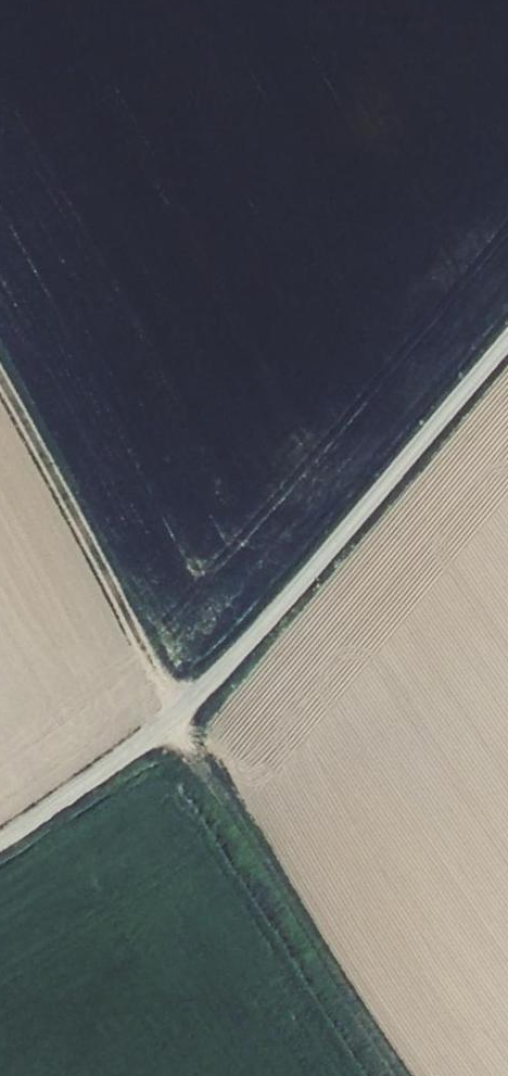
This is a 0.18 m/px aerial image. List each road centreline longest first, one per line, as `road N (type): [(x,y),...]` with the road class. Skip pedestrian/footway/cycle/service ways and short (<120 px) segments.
road 1 (unclassified): [(0,840),(141,745),(218,676),(507,340)]
road 2 (track): [(178,712),(0,382)]

